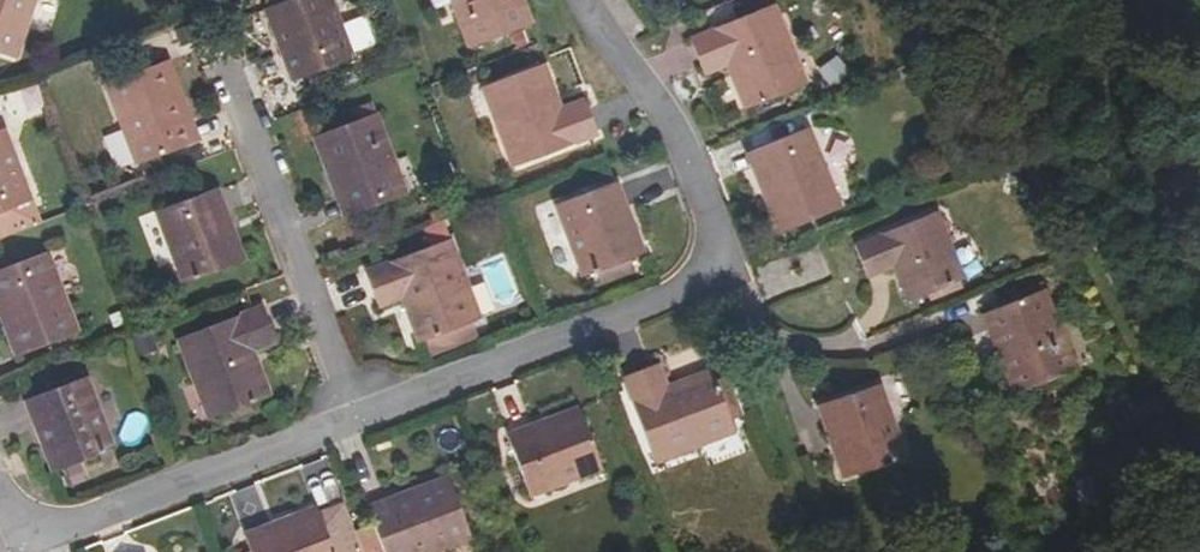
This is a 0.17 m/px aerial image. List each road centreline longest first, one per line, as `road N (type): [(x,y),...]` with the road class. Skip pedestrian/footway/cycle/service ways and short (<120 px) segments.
road 1 (track): [(1199,468),(969,0)]
road 2 (residential): [(367,417),(215,37)]
road 3 (residential): [(715,265),(693,294),(367,417)]
road 4 (residential): [(367,417),(61,533)]
road 5 (residential): [(587,0),(676,120),(713,226),(715,265)]

